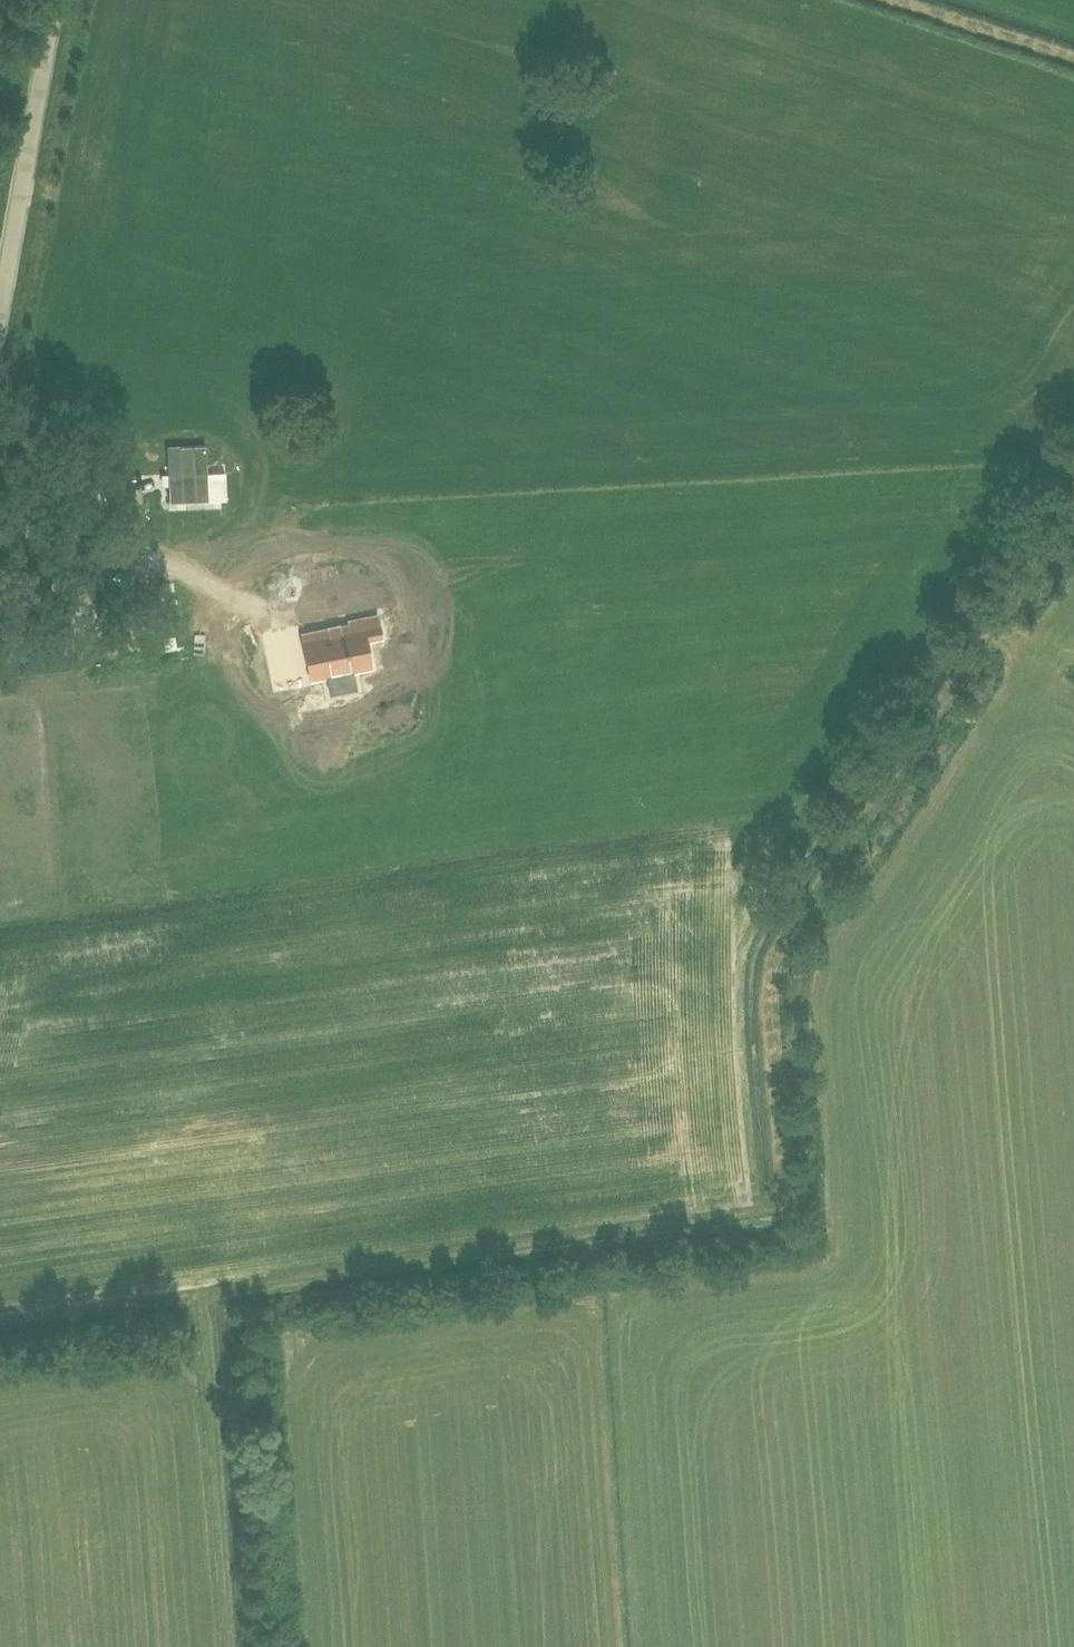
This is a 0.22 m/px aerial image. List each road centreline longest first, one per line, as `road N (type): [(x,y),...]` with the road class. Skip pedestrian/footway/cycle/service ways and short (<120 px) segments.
road 1 (unclassified): [(0,308),(54,0)]

